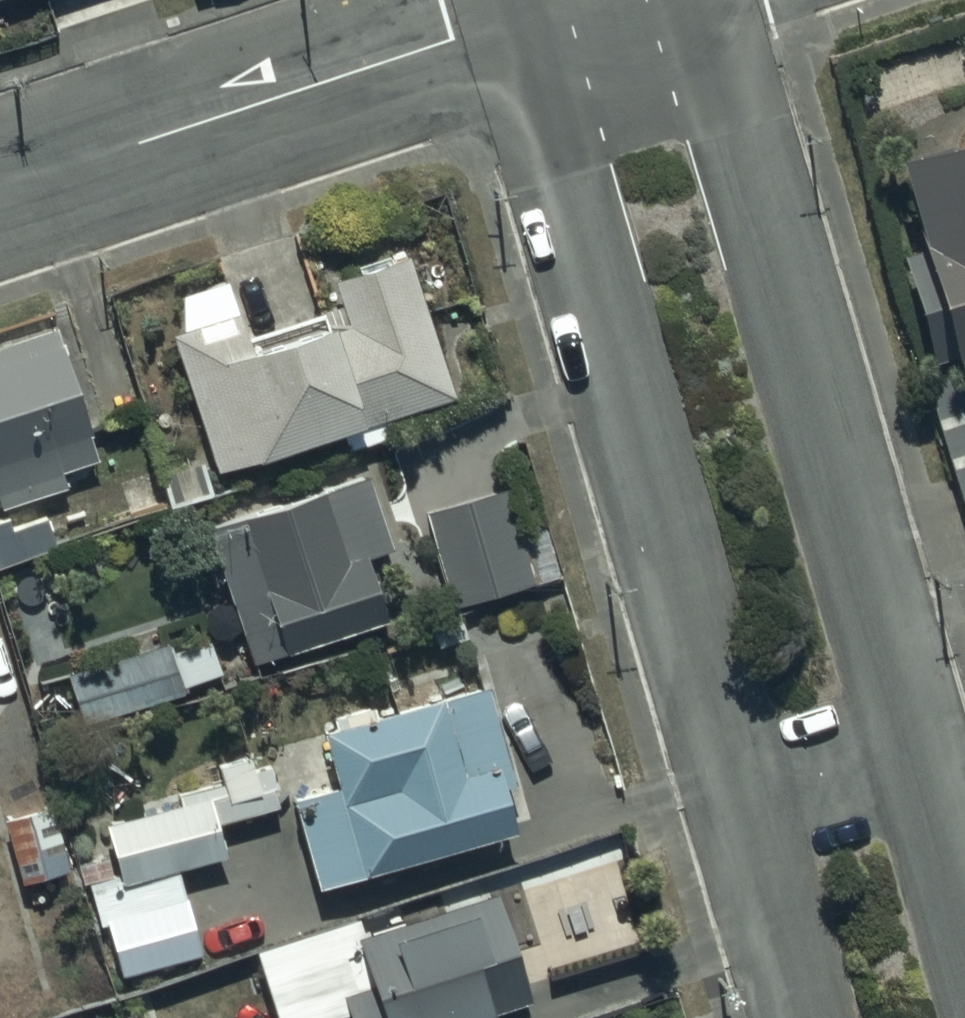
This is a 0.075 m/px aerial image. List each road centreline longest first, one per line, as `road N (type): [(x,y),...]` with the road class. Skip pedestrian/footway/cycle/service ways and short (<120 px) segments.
road 1 (residential): [(793,1017),(508,22)]
road 2 (residential): [(694,0),(964,936)]
road 3 (residential): [(508,22),(0,193)]

